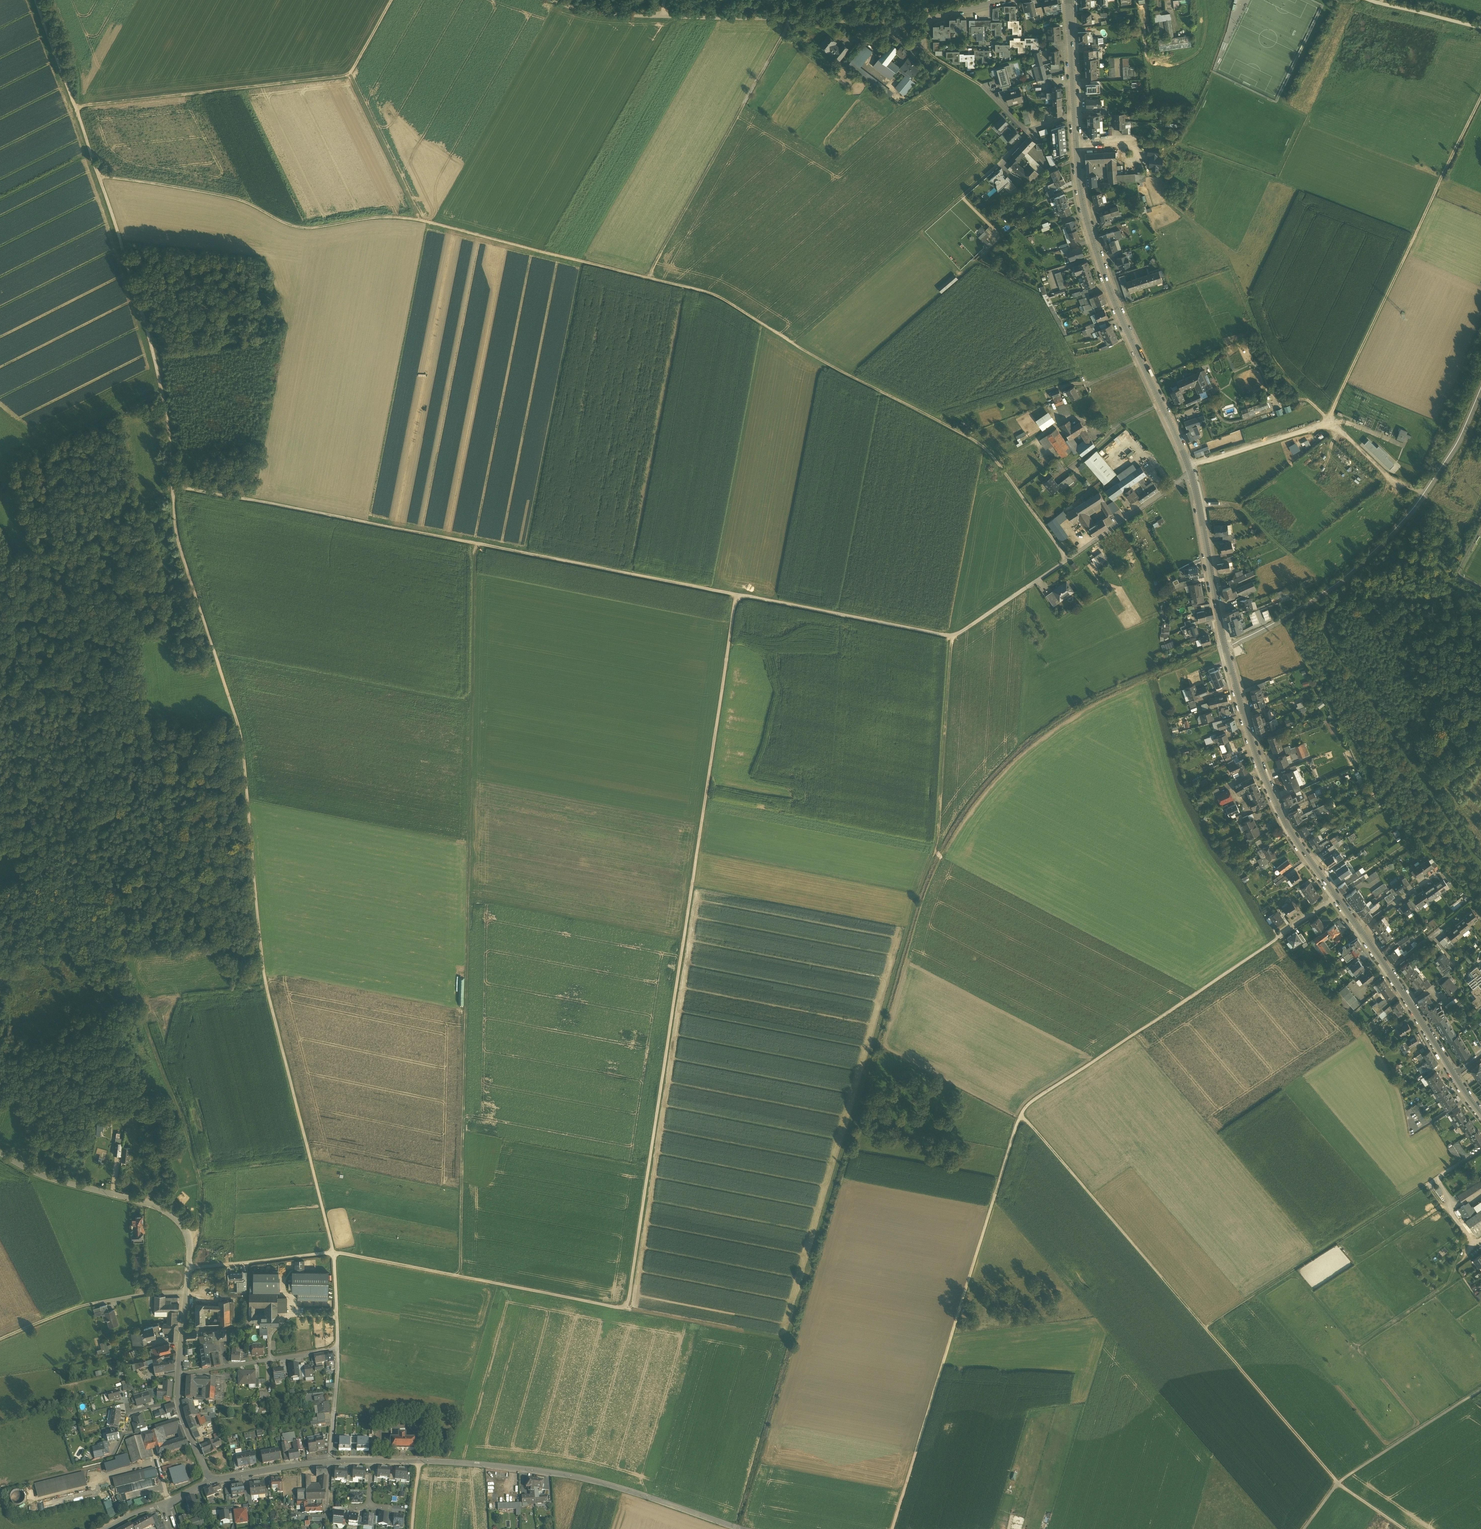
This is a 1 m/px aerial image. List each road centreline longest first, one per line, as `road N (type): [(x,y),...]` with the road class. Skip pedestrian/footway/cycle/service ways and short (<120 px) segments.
road 1 (track): [(333,1251),(264,984),(241,738),(177,538),(163,391),(97,174)]
road 2 (track): [(97,174),(193,189),(306,228),(385,216),(428,221),(712,294),(977,443),(1068,559)]
road 3 (track): [(172,486),(952,637),(940,856)]
road 4 (track): [(456,1276),(474,543)]
road 5 (track): [(620,1308),(629,1303),(735,593)]
road 6 (track): [(935,853),(788,1339),(620,1308)]
road 7 (tertiary): [(1068,0),(1086,214),(1192,473)]
road 8 (track): [(1021,1114),(1338,1483)]
road 9 (tertiary): [(1192,473),(1224,646),(1255,753),(1283,818),(1336,897)]
road 10 (track): [(620,1308),(333,1251),(189,1269)]
road 11 (track): [(892,1528),(1021,1114)]
road 12 (track): [(549,0),(602,14),(932,18)]
road 13 (tertiary): [(374,1460),(568,1475),(740,1528)]
road 14 (track): [(73,107),(348,75),(392,0)]
road 15 (track): [(1480,96),(1328,419)]
road 16 (track): [(1480,862),(1330,640),(1327,618),(1347,589),(1345,577)]
road 17 (track): [(1206,1327),(1296,1270),(1314,1293),(1355,1265),(1337,1243),(1427,1186)]
road 18 (track): [(1021,1114),(1278,936)]
road 19 (track): [(646,279),(792,21)]
road 20 (residential): [(952,637),(1192,473)]
road 21 (tertiary): [(186,1292),(188,1238),(170,1214),(42,1175),(0,1153)]
road 22 (track): [(189,1246),(200,1222),(200,1180),(143,1018)]
road 23 (track): [(172,486),(0,566)]
road 24 (track): [(97,174),(35,0)]
road 25 (track): [(163,389),(0,468)]
road 26 (tertiary): [(1359,929),(1454,1076)]
road 27 (track): [(1338,1483),(1480,1390)]
road 28 (residential): [(179,1373),(337,1350)]
road 29 (track): [(0,1037),(42,1175)]
road 30 (tertiary): [(210,1480),(330,1461)]

